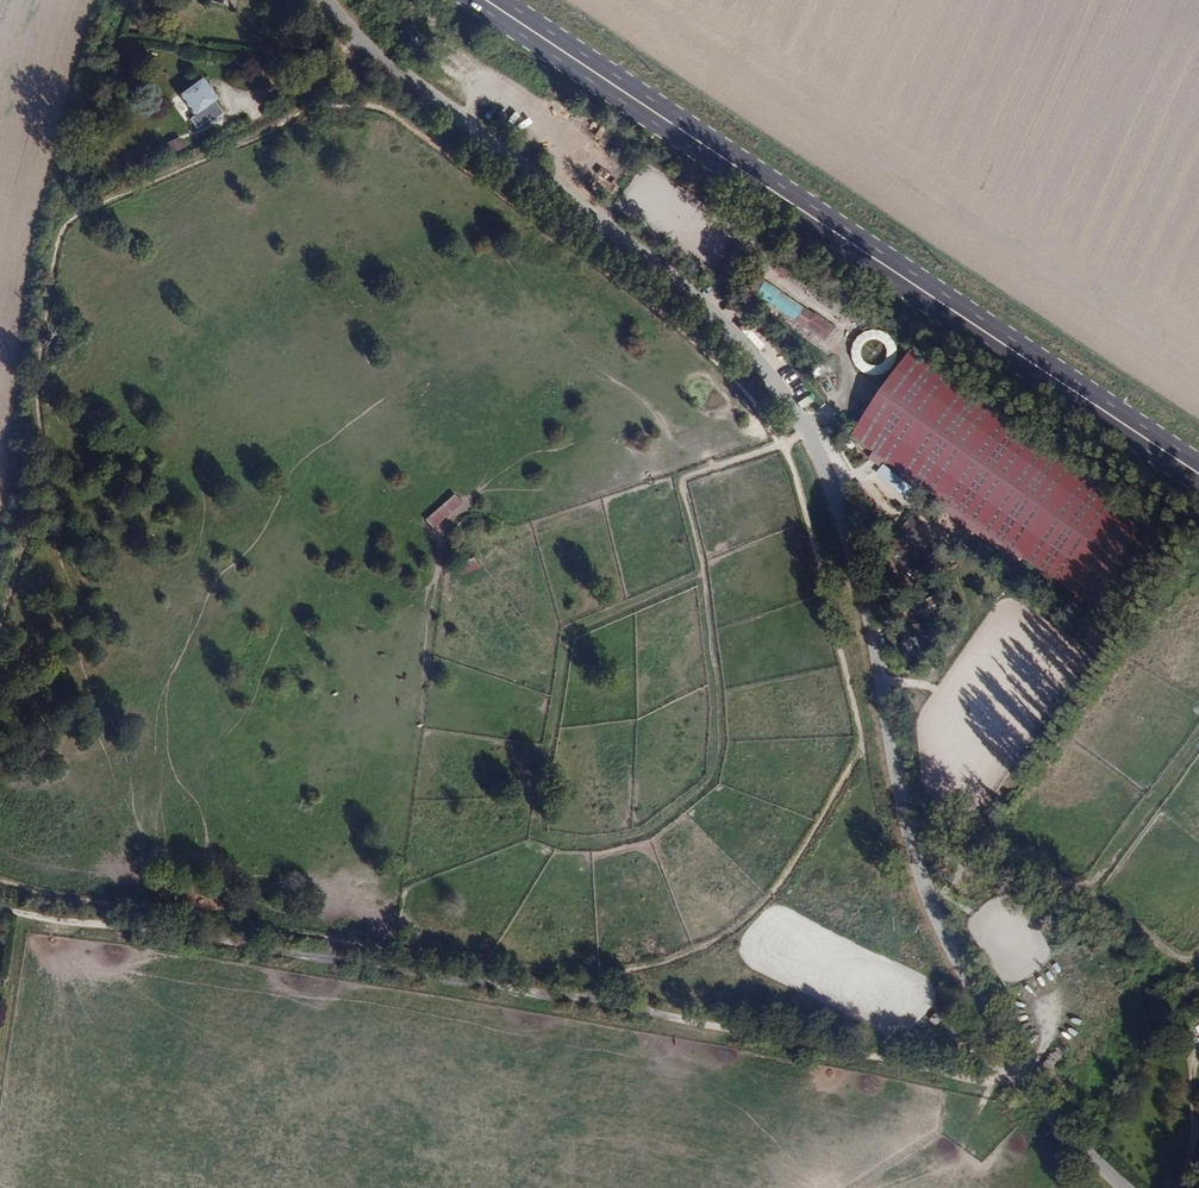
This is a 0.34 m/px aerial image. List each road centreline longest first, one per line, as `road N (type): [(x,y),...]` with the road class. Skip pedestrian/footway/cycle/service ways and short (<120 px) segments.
road 1 (residential): [(1126,1187),(1059,1126),(1022,1075),(932,909),(912,847),(854,559),(803,423),(752,351),(368,49),(326,0)]
road 2 (track): [(786,443),(860,747),(772,899),(726,937),(654,966),(581,982),(168,909),(55,897),(0,879)]
road 3 (track): [(0,635),(34,511),(41,373),(61,231),(77,215),(312,106),(382,108),(662,314),(763,413)]
road 4 (track): [(0,907),(470,980),(987,1083),(1022,1075)]
road 5 (primary): [(487,0),(1198,472)]
road 6 (track): [(479,543),(810,436)]

